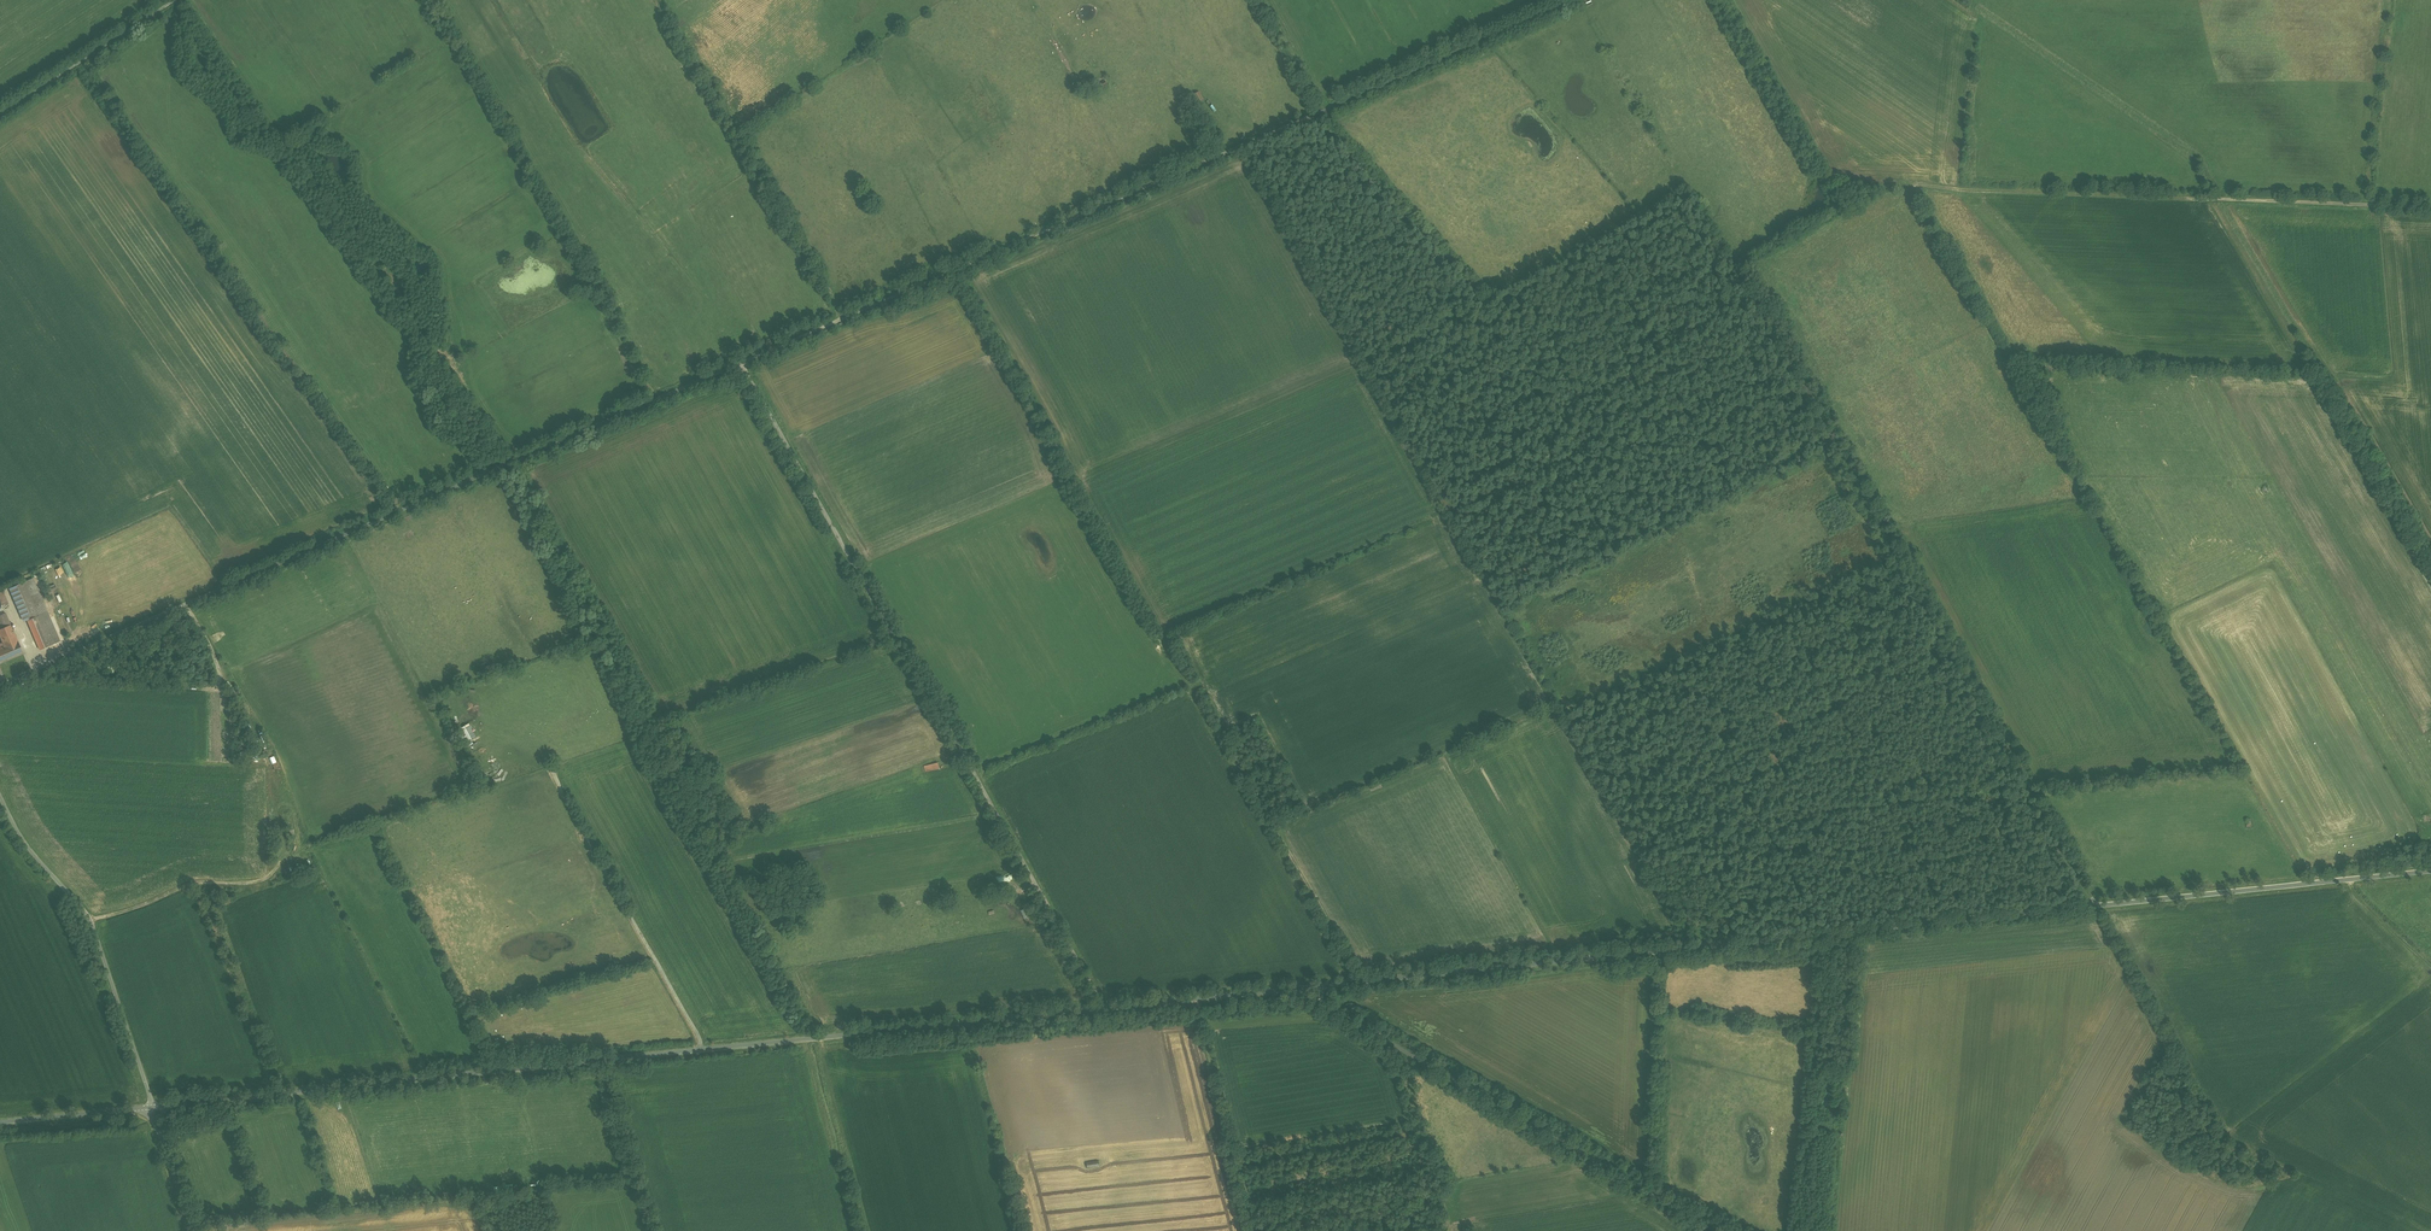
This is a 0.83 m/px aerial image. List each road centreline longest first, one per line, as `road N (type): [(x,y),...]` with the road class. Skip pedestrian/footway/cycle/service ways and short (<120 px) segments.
road 1 (track): [(1112,1008),(758,363),(1583,6)]
road 2 (tertiary): [(2430,871),(1298,987)]
road 3 (residential): [(758,363),(0,682)]
road 4 (tertiary): [(1298,987),(602,1059)]
road 5 (track): [(1323,117),(1497,320),(1621,559)]
road 6 (track): [(1917,186),(2430,205)]
road 7 (residential): [(1298,987),(1723,1230)]
road 8 (tertiary): [(602,1059),(152,1107)]
road 9 (track): [(671,0),(856,315)]
road 10 (residential): [(152,1107),(90,929),(22,837),(0,787)]
road 11 (track): [(703,1049),(554,768)]
road 12 (track): [(1198,998),(1256,1230)]
road 13 (track): [(82,915),(134,912),(197,885),(262,883),(294,857)]
road 14 (residential): [(175,0),(0,115)]
road 15 (track): [(580,235),(667,399)]
road 16 (residential): [(654,1230),(602,1059)]
road 17 (tertiary): [(152,1107),(0,1123)]
road 18 (residential): [(193,1230),(152,1107)]

